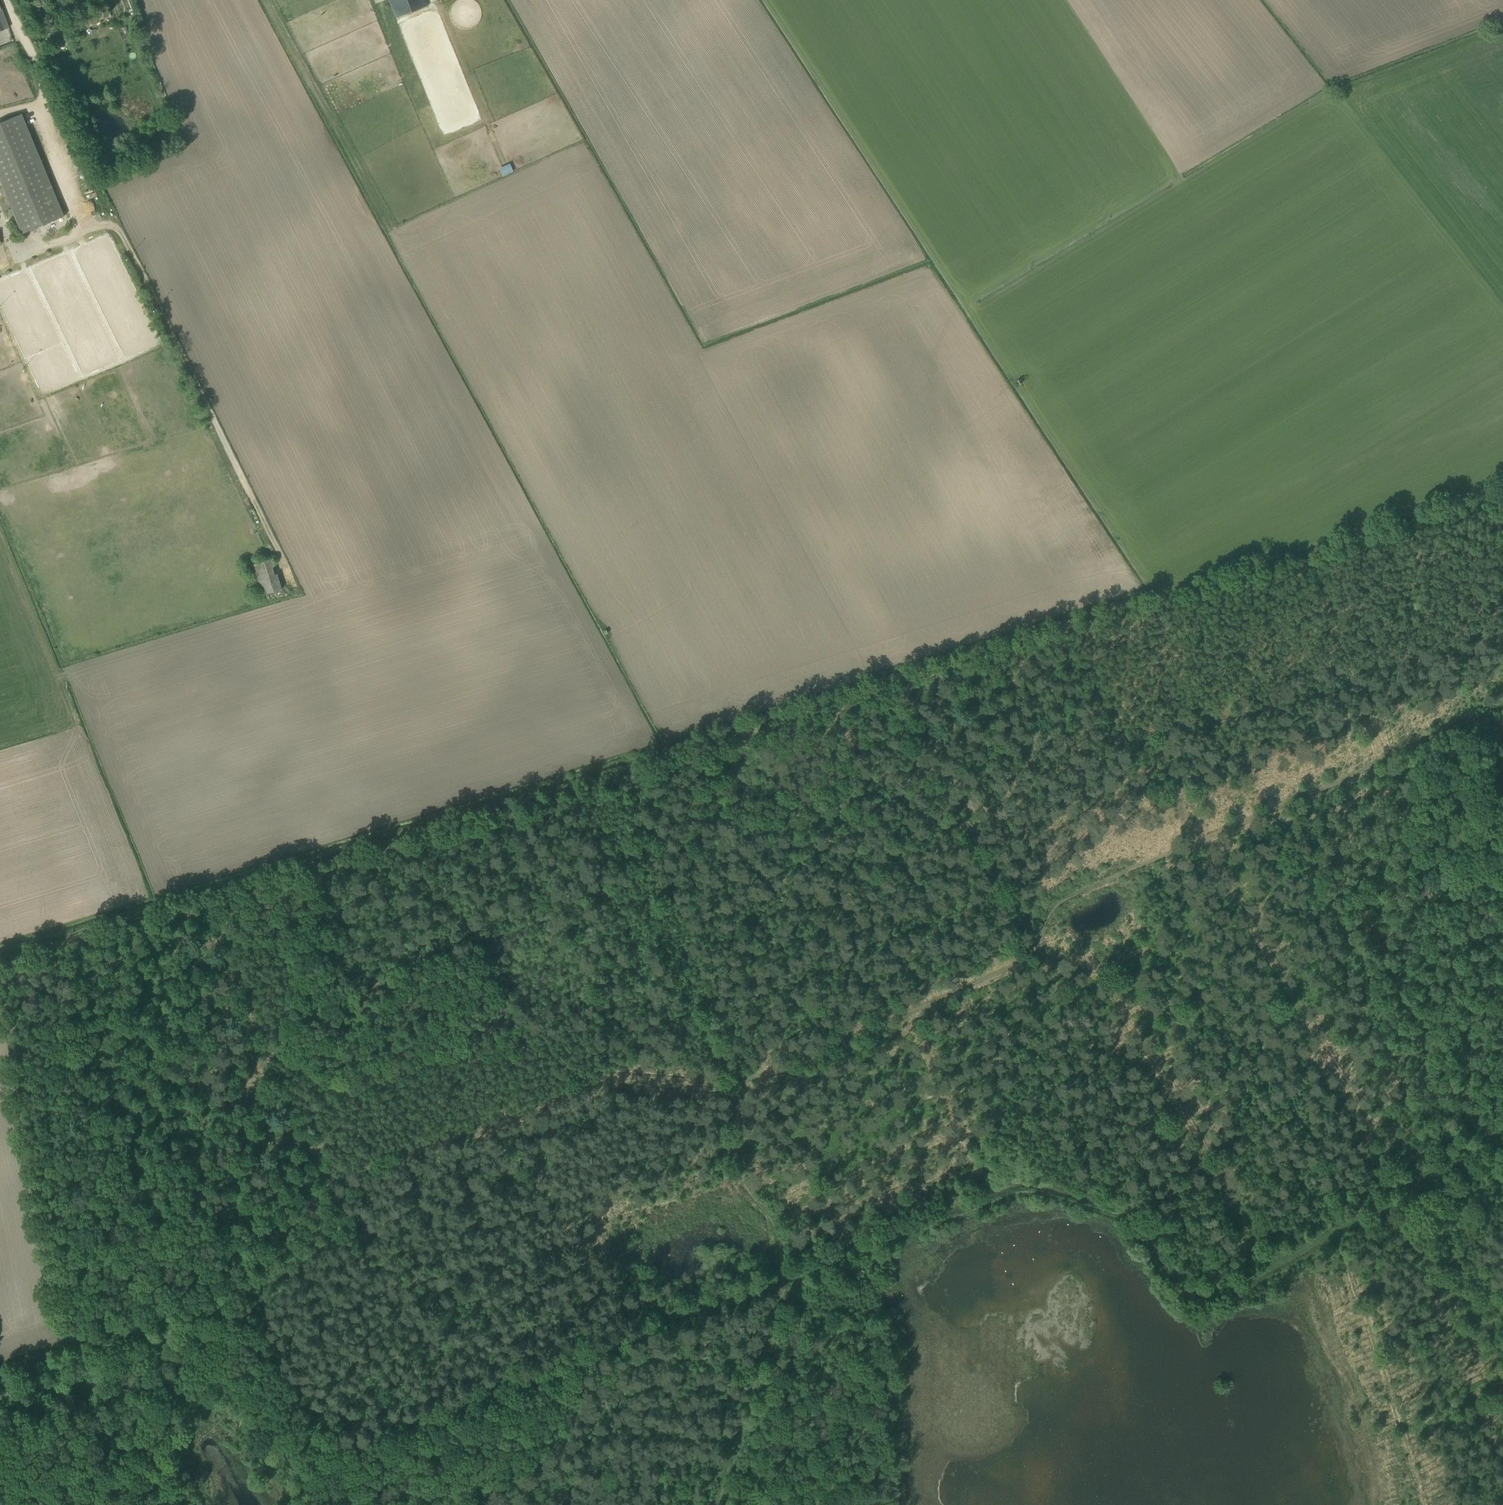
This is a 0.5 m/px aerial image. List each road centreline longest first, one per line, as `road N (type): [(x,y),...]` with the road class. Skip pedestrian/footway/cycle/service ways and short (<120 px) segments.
road 1 (track): [(0,957),(1502,491)]

